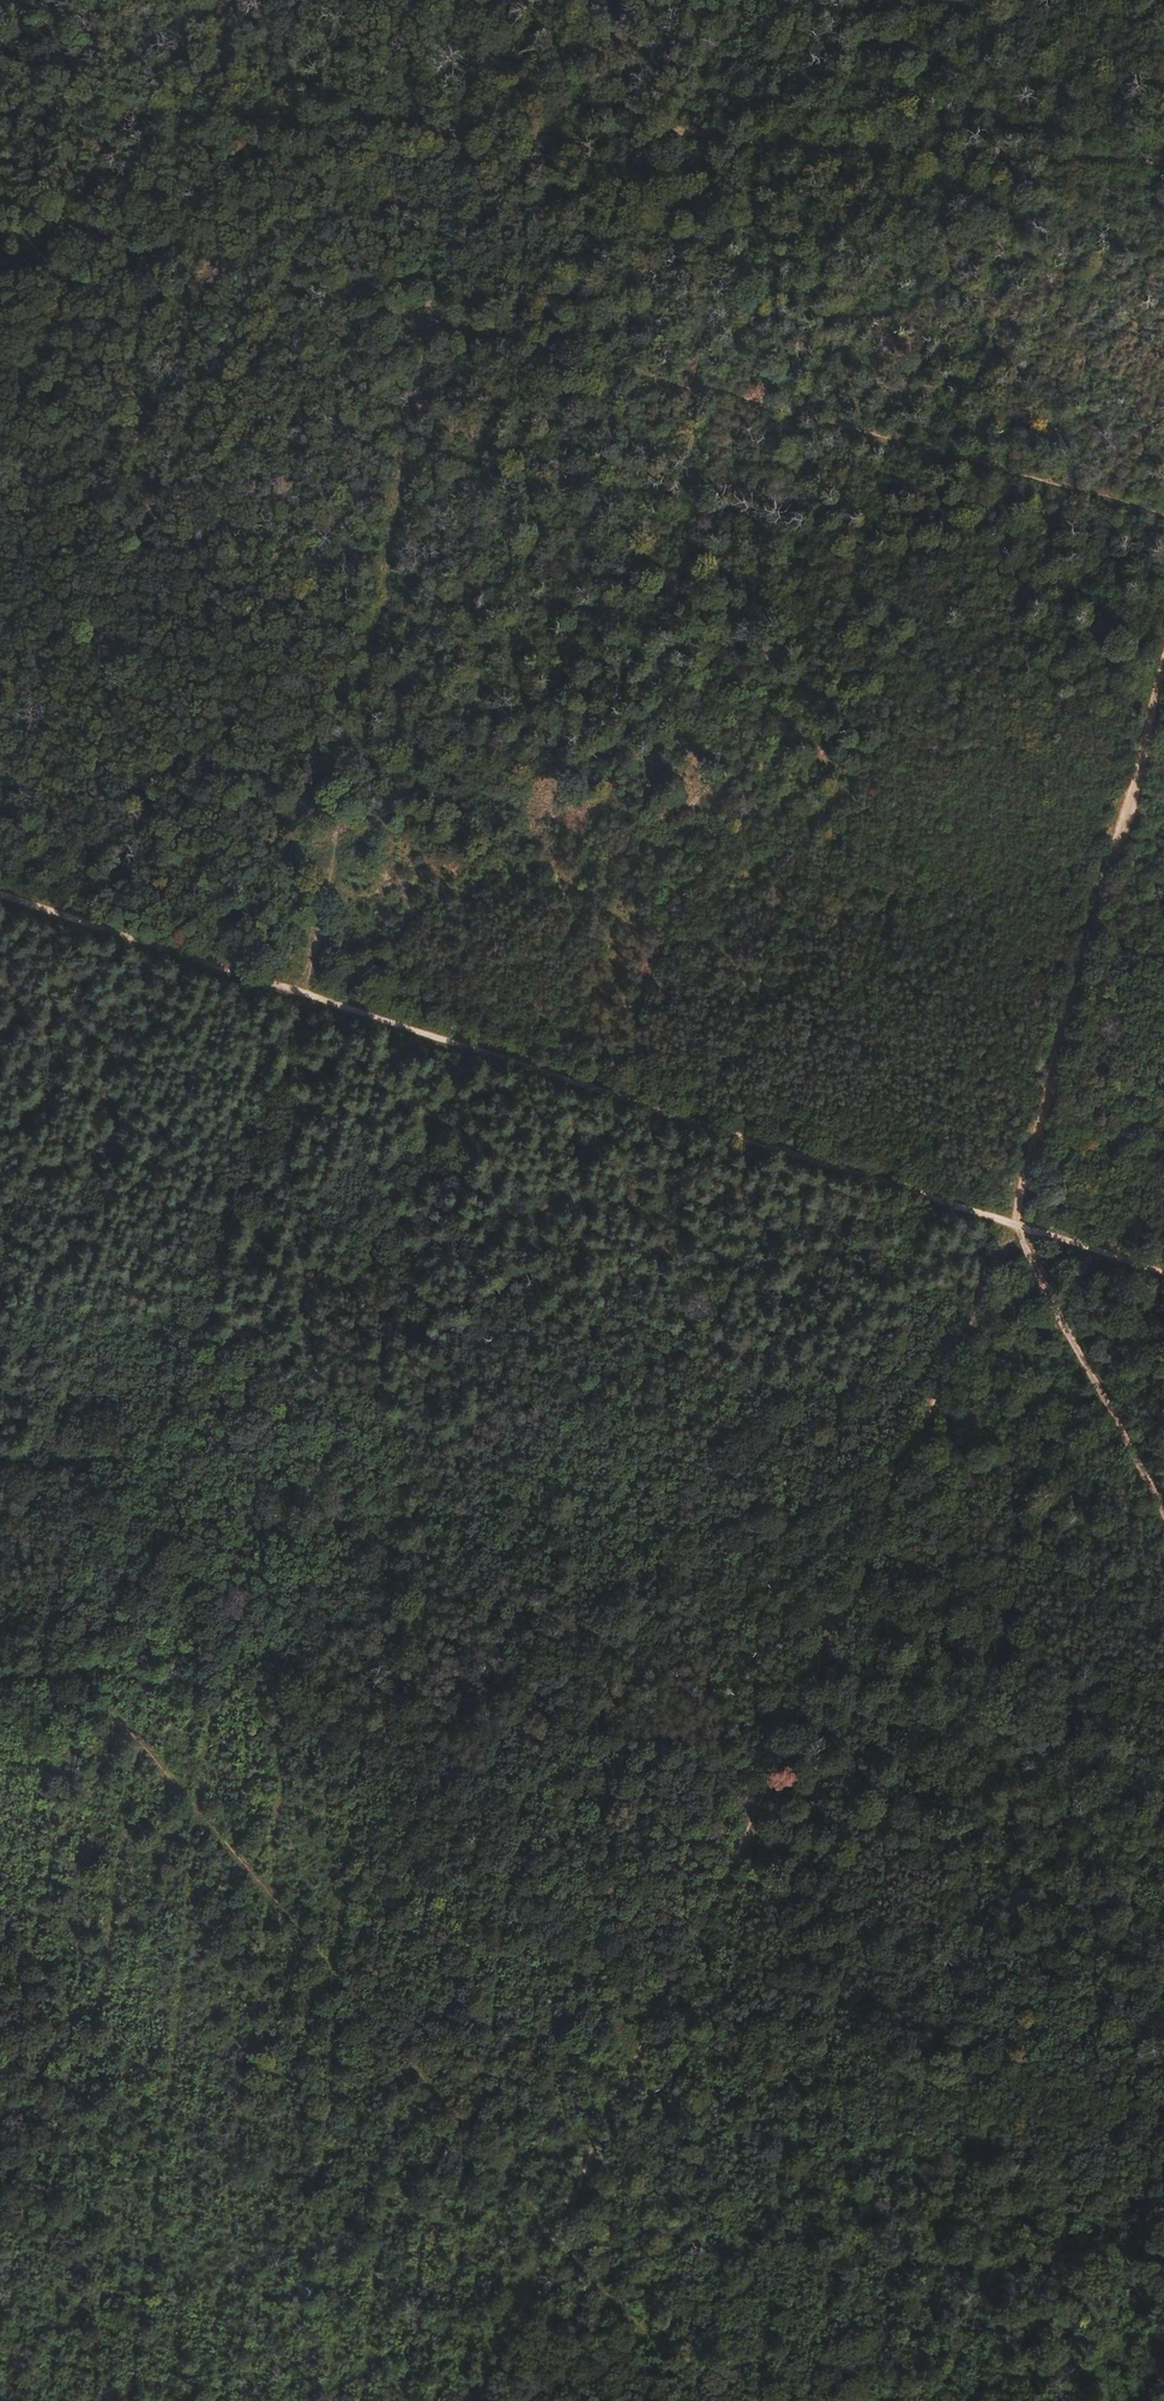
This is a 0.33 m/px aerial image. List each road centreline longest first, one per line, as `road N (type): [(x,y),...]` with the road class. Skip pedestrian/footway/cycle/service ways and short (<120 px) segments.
road 1 (track): [(93,1667),(130,1554),(136,1489),(167,1421),(306,994),(430,317),(453,131),(491,0)]
road 2 (track): [(1163,1272),(0,895)]
road 3 (track): [(0,103),(1163,161)]
road 4 (track): [(0,1683),(93,1667),(473,1714),(594,1657),(790,1521),(904,1460)]
road 5 (track): [(93,1667),(95,1691),(700,2400)]
road 6 (track): [(1012,1225),(1163,1520)]

